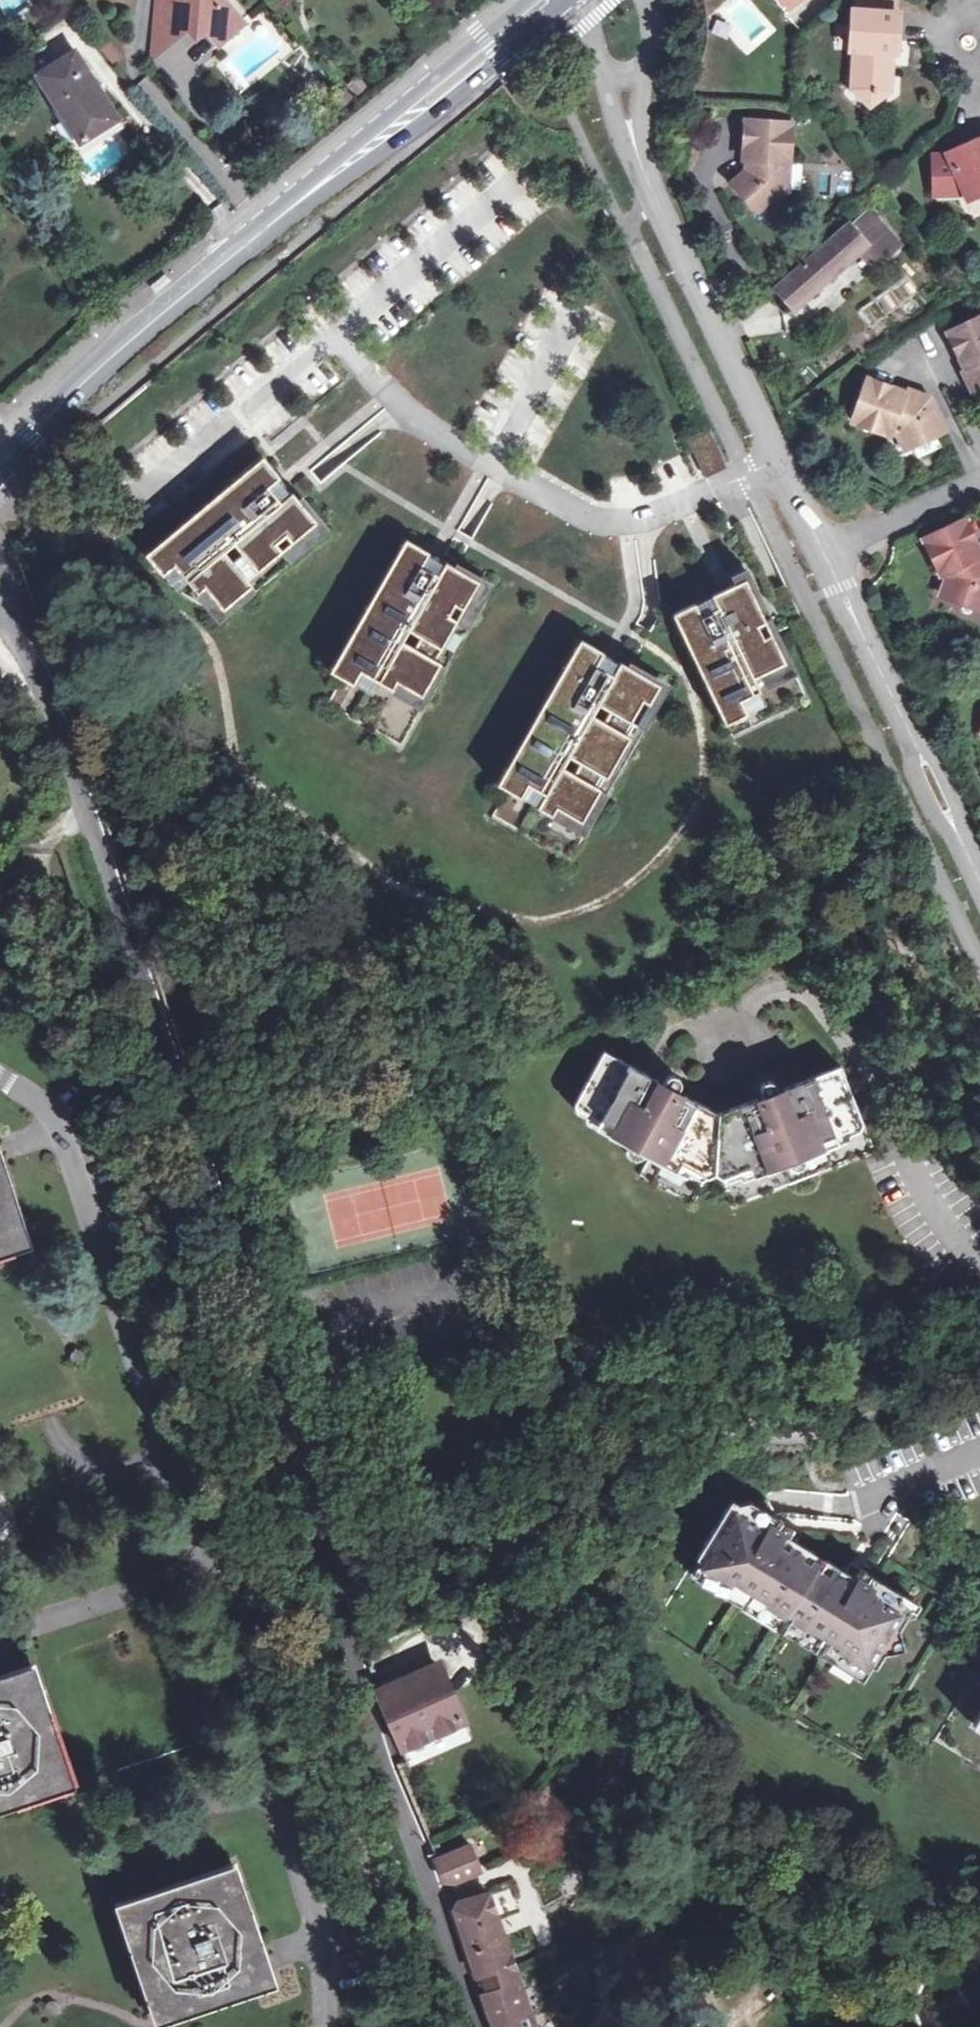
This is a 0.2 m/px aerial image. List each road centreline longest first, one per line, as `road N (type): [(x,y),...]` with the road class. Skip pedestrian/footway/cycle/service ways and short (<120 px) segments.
road 1 (residential): [(0,533),(329,1603),(472,2026)]
road 2 (residential): [(0,1079),(58,1125),(199,1563)]
road 3 (residential): [(199,1563),(323,1943),(323,2026)]
road 4 (tertiary): [(649,191),(829,558)]
road 5 (primary): [(0,467),(98,367),(298,202)]
road 6 (tertiary): [(829,558),(979,889)]
road 7 (primary): [(298,202),(389,154),(567,0)]
road 8 (primary): [(525,0),(298,202)]
road 9 (residential): [(829,558),(979,484)]
road 10 (residential): [(199,1563),(59,1619)]
road 11 (tertiary): [(649,191),(647,60)]
road 12 (tertiary): [(603,74),(614,124),(649,191)]

